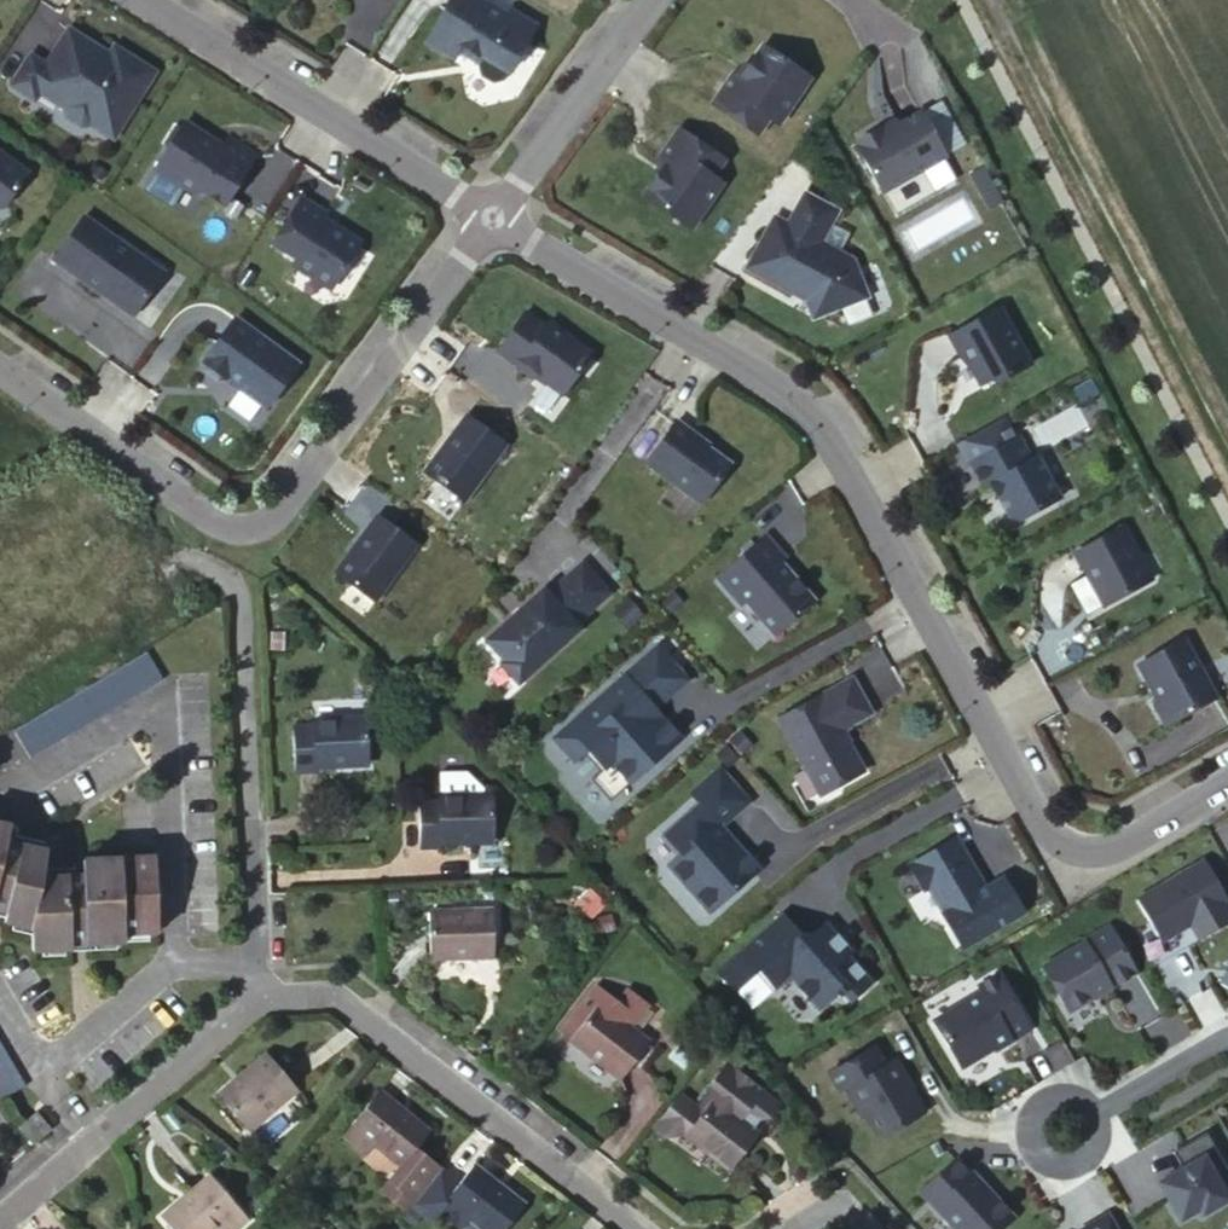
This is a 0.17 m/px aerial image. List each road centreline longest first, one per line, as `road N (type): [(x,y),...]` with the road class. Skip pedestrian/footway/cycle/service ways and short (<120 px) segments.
road 1 (residential): [(488,217),(814,415),(1057,841),(1109,850),(1227,783)]
road 2 (residential): [(0,372),(212,519),(266,513),(488,217)]
road 3 (track): [(1227,456),(1002,0)]
road 4 (residential): [(267,998),(337,1001),(631,1228)]
road 5 (residential): [(267,998),(246,956),(235,595)]
road 6 (residential): [(143,0),(488,217)]
road 7 (residential): [(267,998),(0,1216)]
road 8 (residential): [(488,217),(645,0)]
road 9 (residential): [(1227,1042),(1066,1130)]

